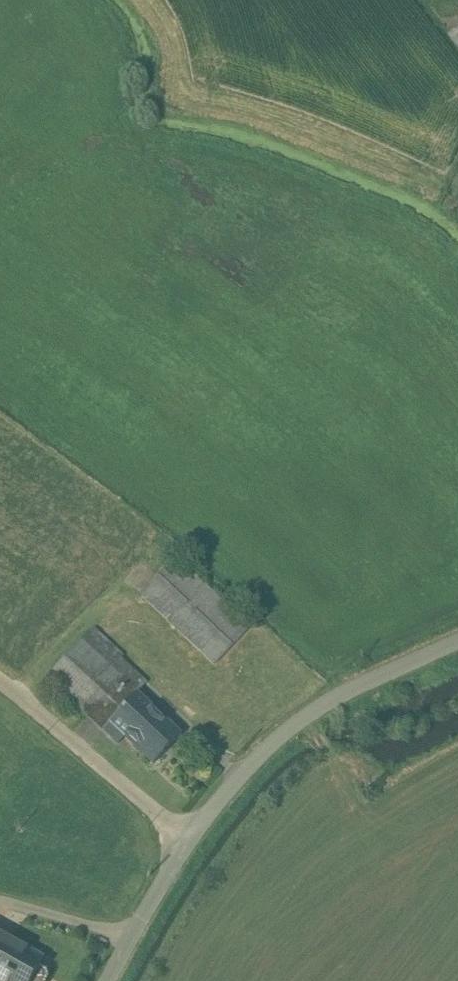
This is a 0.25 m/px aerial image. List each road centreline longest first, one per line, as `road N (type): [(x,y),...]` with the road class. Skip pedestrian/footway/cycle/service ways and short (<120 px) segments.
road 1 (unclassified): [(187,840),(280,736),(315,709),(457,642)]
road 2 (unclassified): [(187,840),(0,682)]
road 3 (unclassified): [(106,980),(187,840)]

